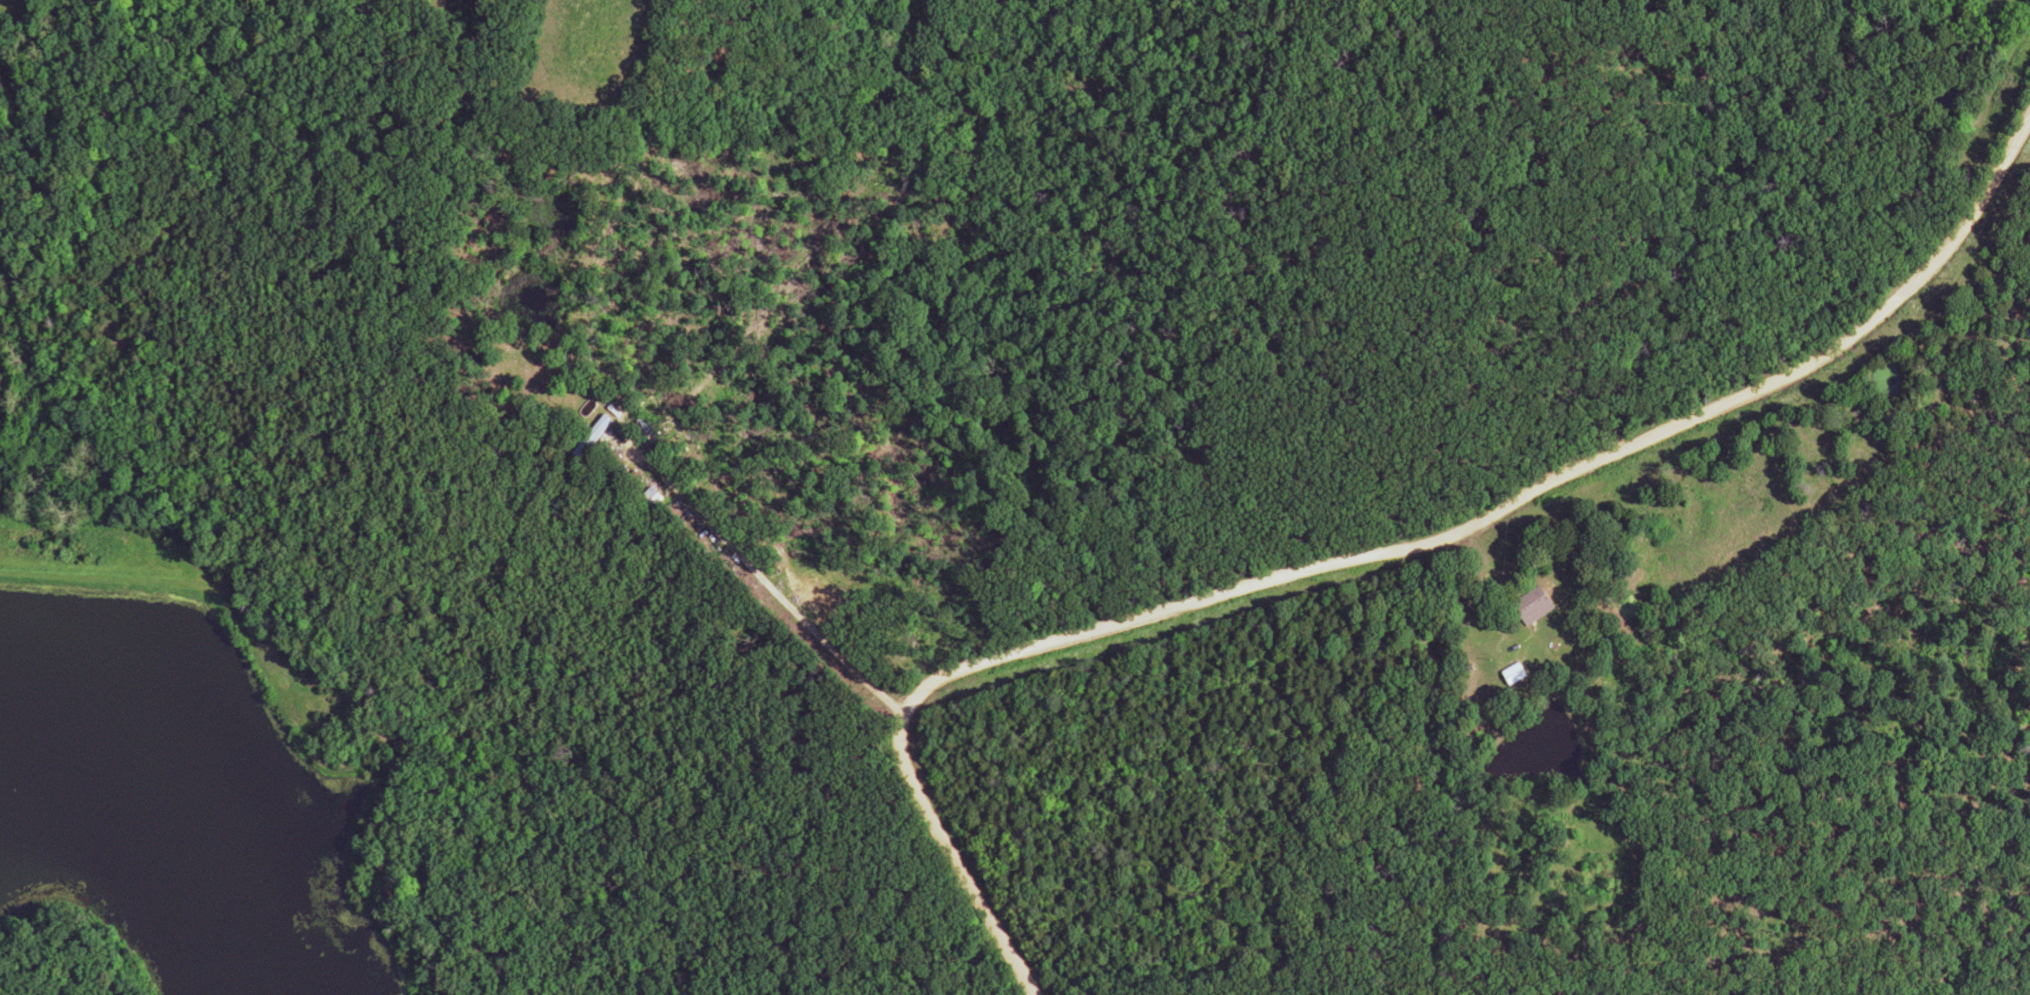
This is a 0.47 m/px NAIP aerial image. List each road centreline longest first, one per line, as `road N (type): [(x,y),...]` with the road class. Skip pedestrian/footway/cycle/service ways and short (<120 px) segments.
road 1 (residential): [(1032,994),(901,768),(894,745),(913,693),(1124,620),(1449,533),(1795,371),(1899,295),(1971,209),(2029,112)]

